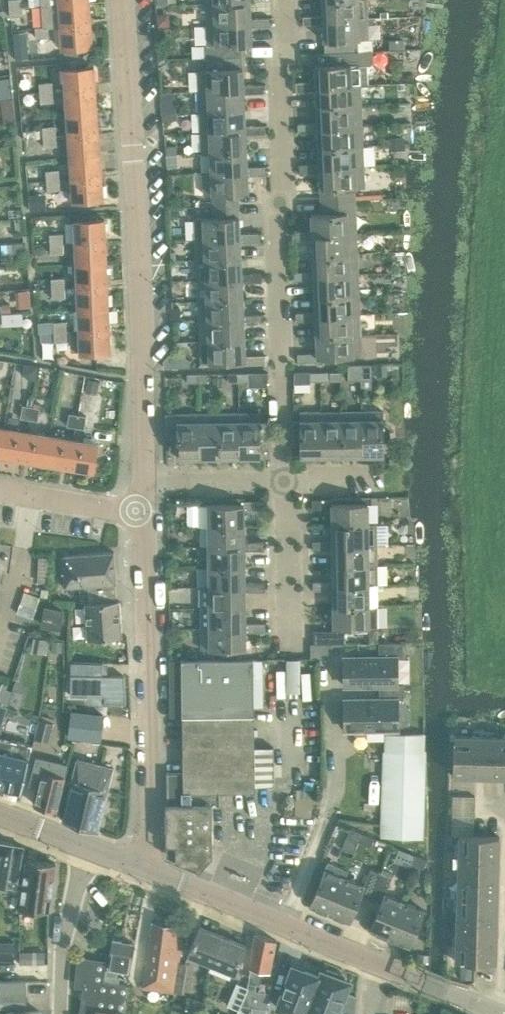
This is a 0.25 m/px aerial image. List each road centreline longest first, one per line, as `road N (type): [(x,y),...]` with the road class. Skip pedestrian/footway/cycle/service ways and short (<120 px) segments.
road 1 (residential): [(146,483),(123,0)]
road 2 (residential): [(285,481),(275,216),(285,190),(287,0)]
road 3 (tertiary): [(504,1013),(145,869)]
road 4 (residential): [(145,869),(155,788),(142,511)]
road 5 (residential): [(59,1013),(61,950),(91,850)]
road 6 (residential): [(288,640),(285,481)]
road 7 (residential): [(142,511),(0,489)]
road 8 (residential): [(146,483),(285,481)]

